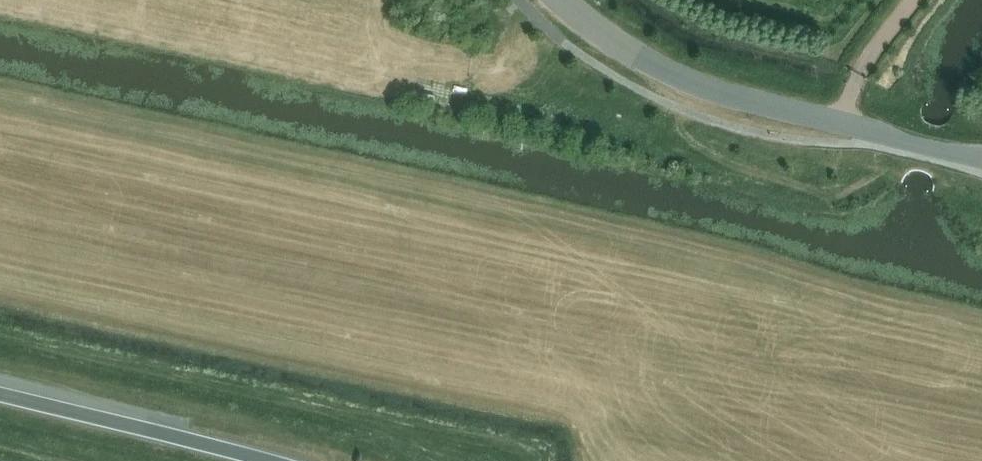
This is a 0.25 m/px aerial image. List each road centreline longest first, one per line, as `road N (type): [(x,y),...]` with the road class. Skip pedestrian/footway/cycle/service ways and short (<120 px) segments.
road 1 (tertiary): [(981,157),(713,90),(630,51),(564,0)]
road 2 (trunk): [(269,460),(0,394)]

